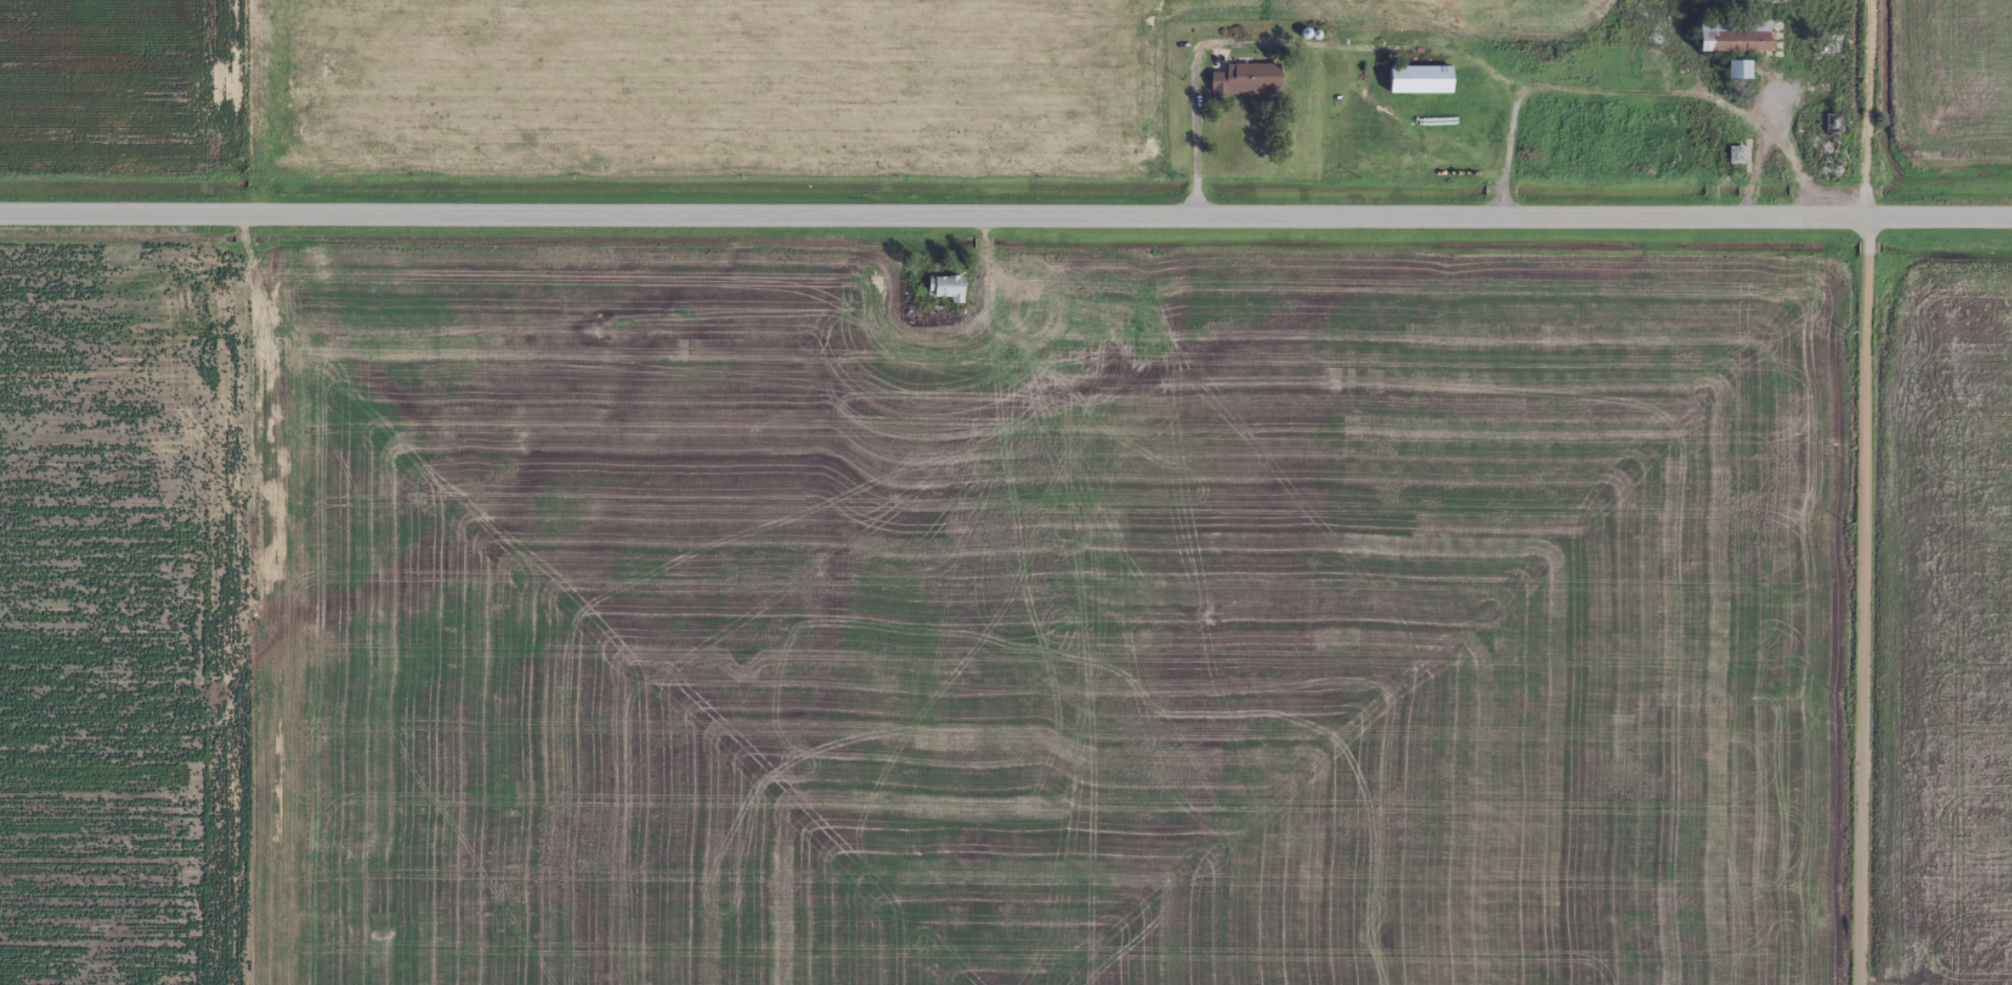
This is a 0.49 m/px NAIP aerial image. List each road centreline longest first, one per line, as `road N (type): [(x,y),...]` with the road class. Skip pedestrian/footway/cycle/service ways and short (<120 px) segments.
road 1 (primary): [(0,217),(1869,219)]
road 2 (residential): [(1868,984),(1868,0)]
road 3 (primary): [(1869,219),(2011,219)]

